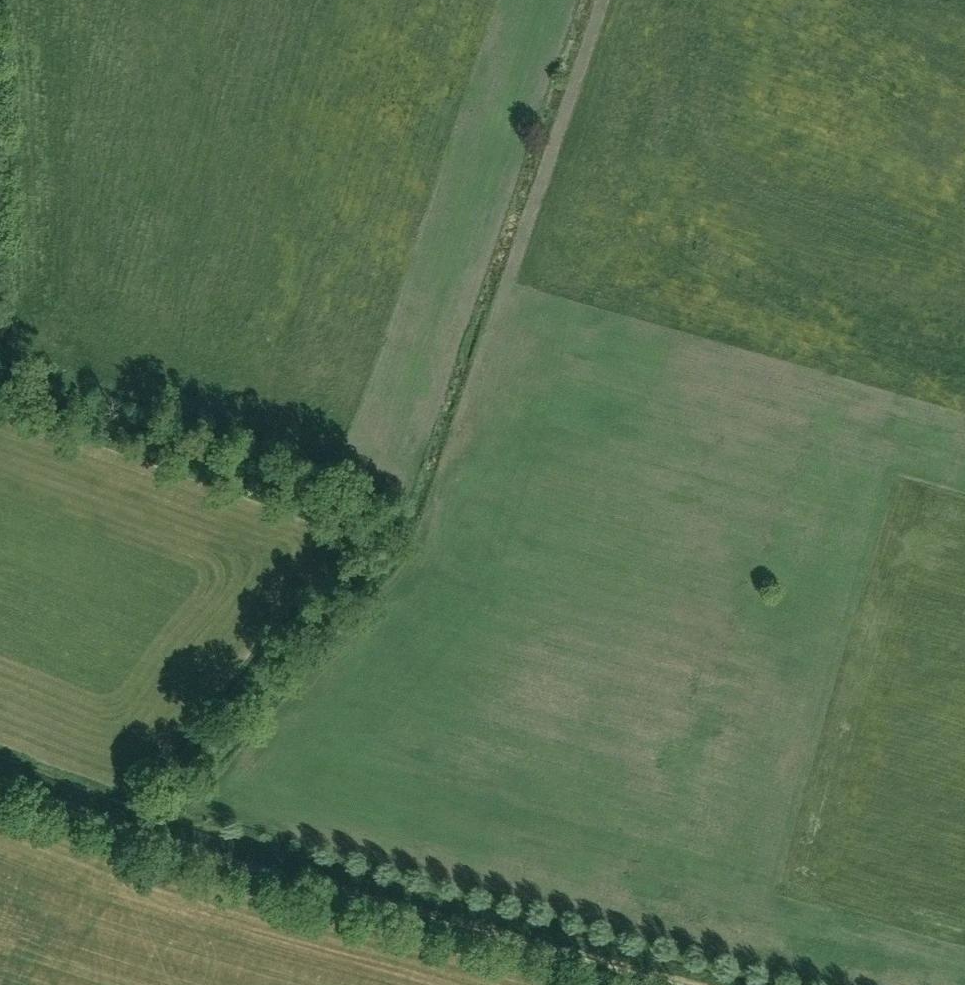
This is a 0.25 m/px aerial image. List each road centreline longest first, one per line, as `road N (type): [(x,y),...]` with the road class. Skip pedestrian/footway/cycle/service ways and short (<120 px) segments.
road 1 (track): [(0,781),(198,850),(677,984)]

